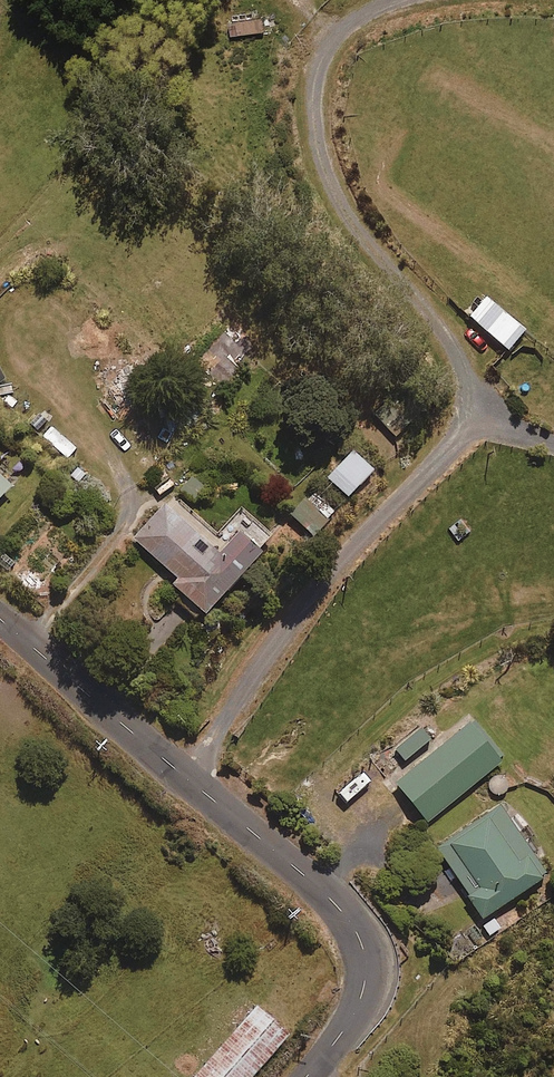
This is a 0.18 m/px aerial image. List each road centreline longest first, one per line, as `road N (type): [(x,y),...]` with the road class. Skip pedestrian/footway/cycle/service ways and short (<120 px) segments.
road 1 (track): [(183,776),(358,540),(480,413),(439,319),(340,203),(321,137),(314,103),(328,48),(345,27),(393,0)]
road 2 (unclassified): [(0,620),(352,919),(368,957),(363,994),(307,1076)]

